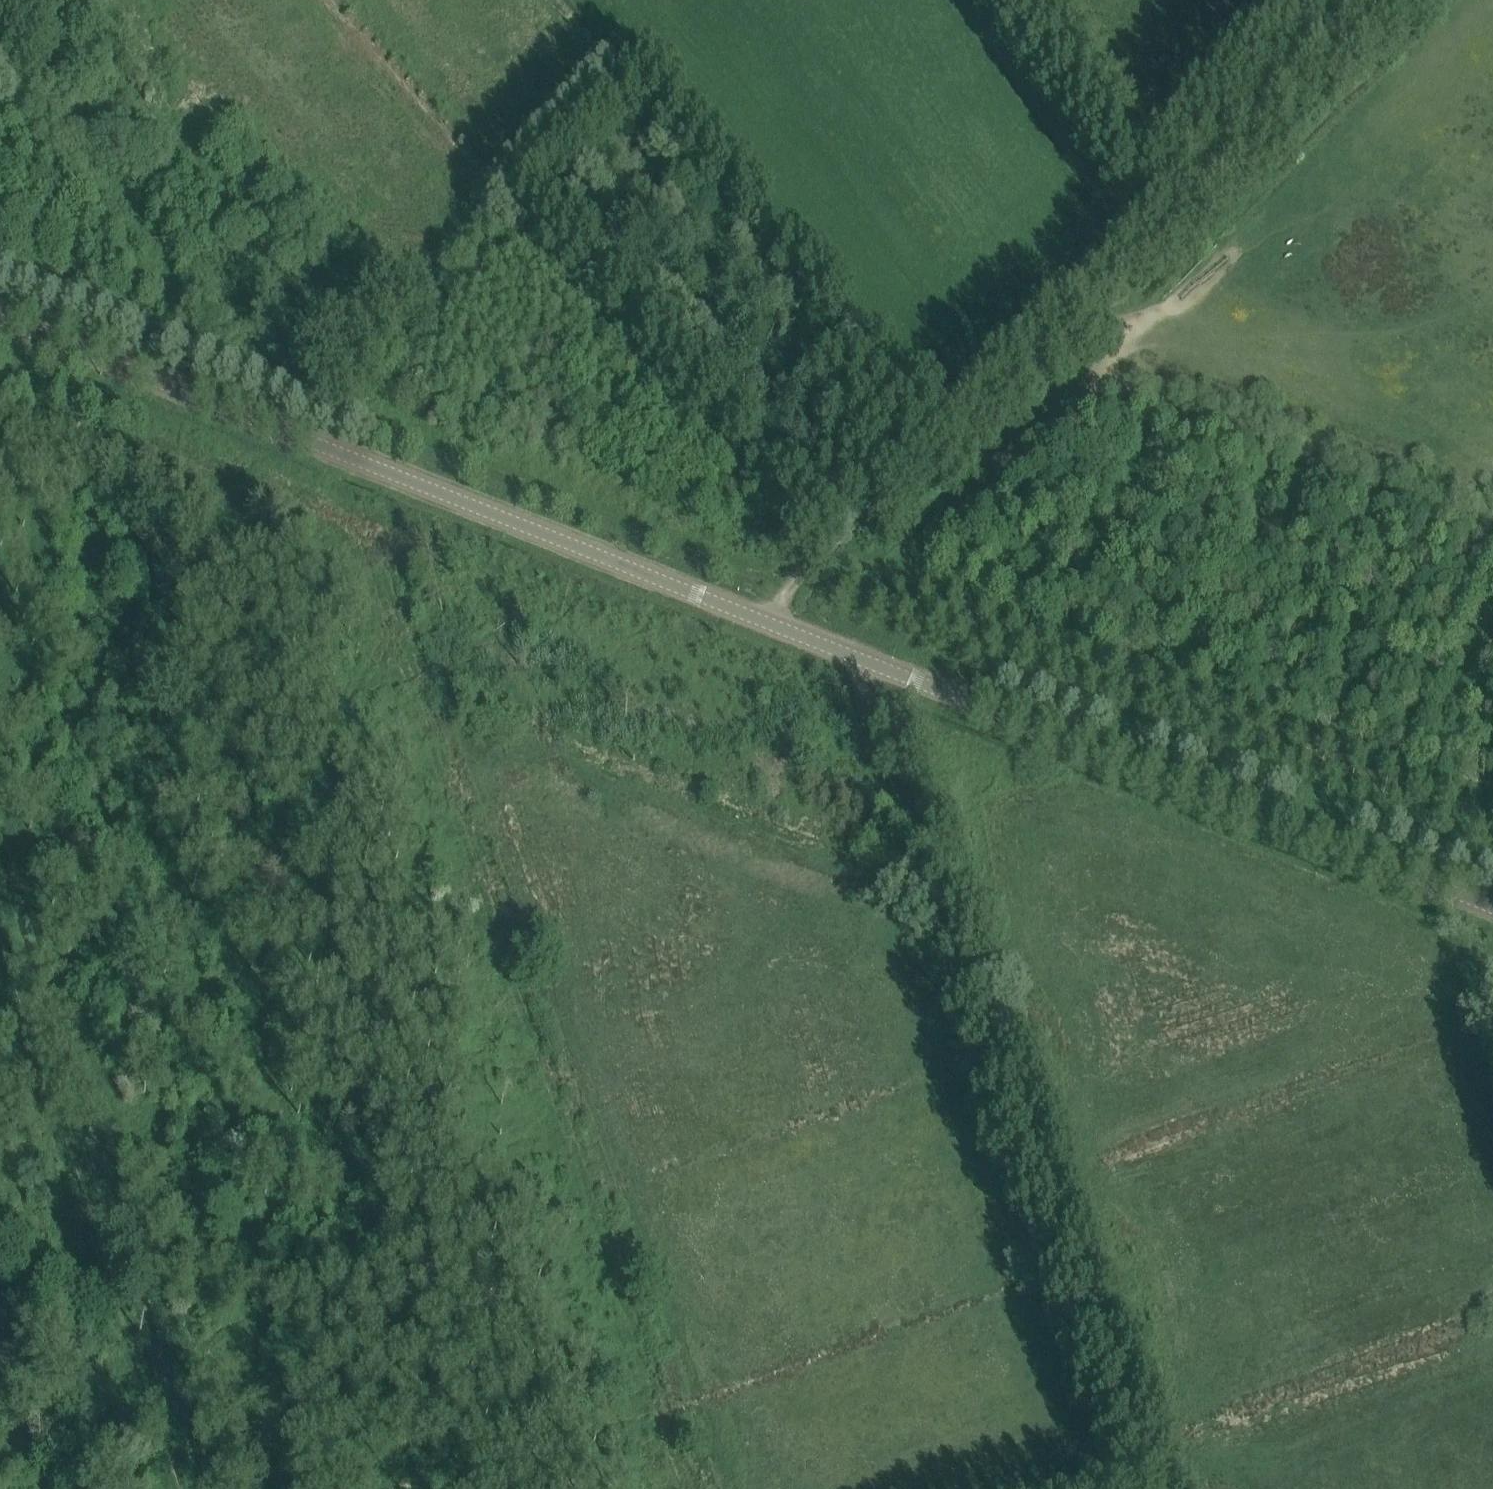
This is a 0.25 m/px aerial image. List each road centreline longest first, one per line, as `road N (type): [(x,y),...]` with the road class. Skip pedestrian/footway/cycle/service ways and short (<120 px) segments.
road 1 (tertiary): [(1492,906),(0,319)]
road 2 (track): [(1146,1488),(849,652)]
road 3 (track): [(763,618),(1144,231)]
road 4 (track): [(1144,231),(1367,0)]
road 5 (track): [(1144,231),(980,0)]

